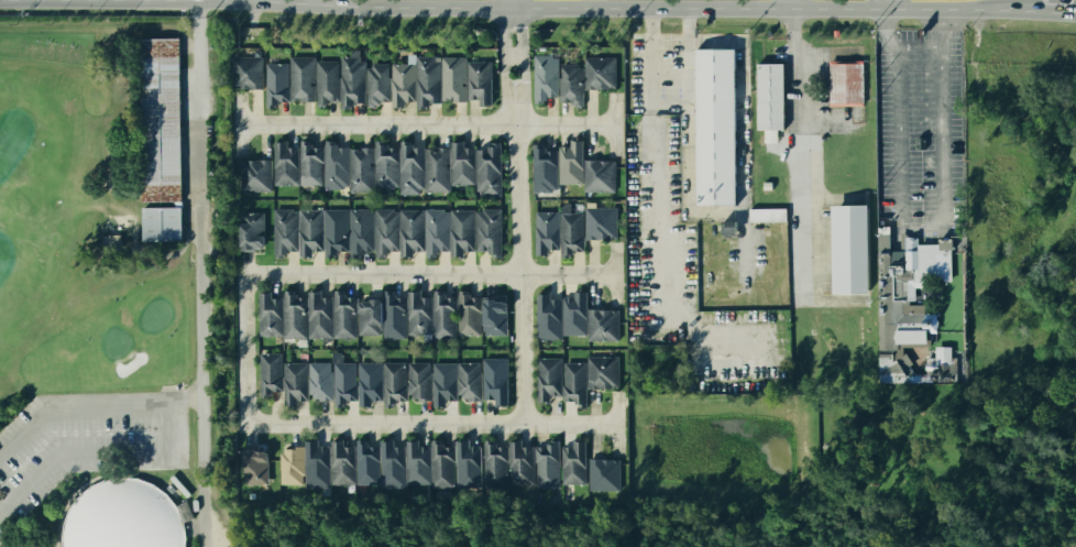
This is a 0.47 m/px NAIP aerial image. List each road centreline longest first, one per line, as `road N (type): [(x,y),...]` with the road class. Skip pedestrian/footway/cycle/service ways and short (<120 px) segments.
road 1 (secondary): [(245,1),(1053,11)]
road 2 (residential): [(240,123),(614,125)]
road 3 (residential): [(249,278),(619,274)]
road 4 (residential): [(249,426),(618,428)]
road 5 (residential): [(513,9),(520,275)]
road 6 (secondary): [(0,2),(171,1)]
road 7 (residential): [(520,275),(523,427)]
road 8 (residential): [(249,278),(249,426)]

